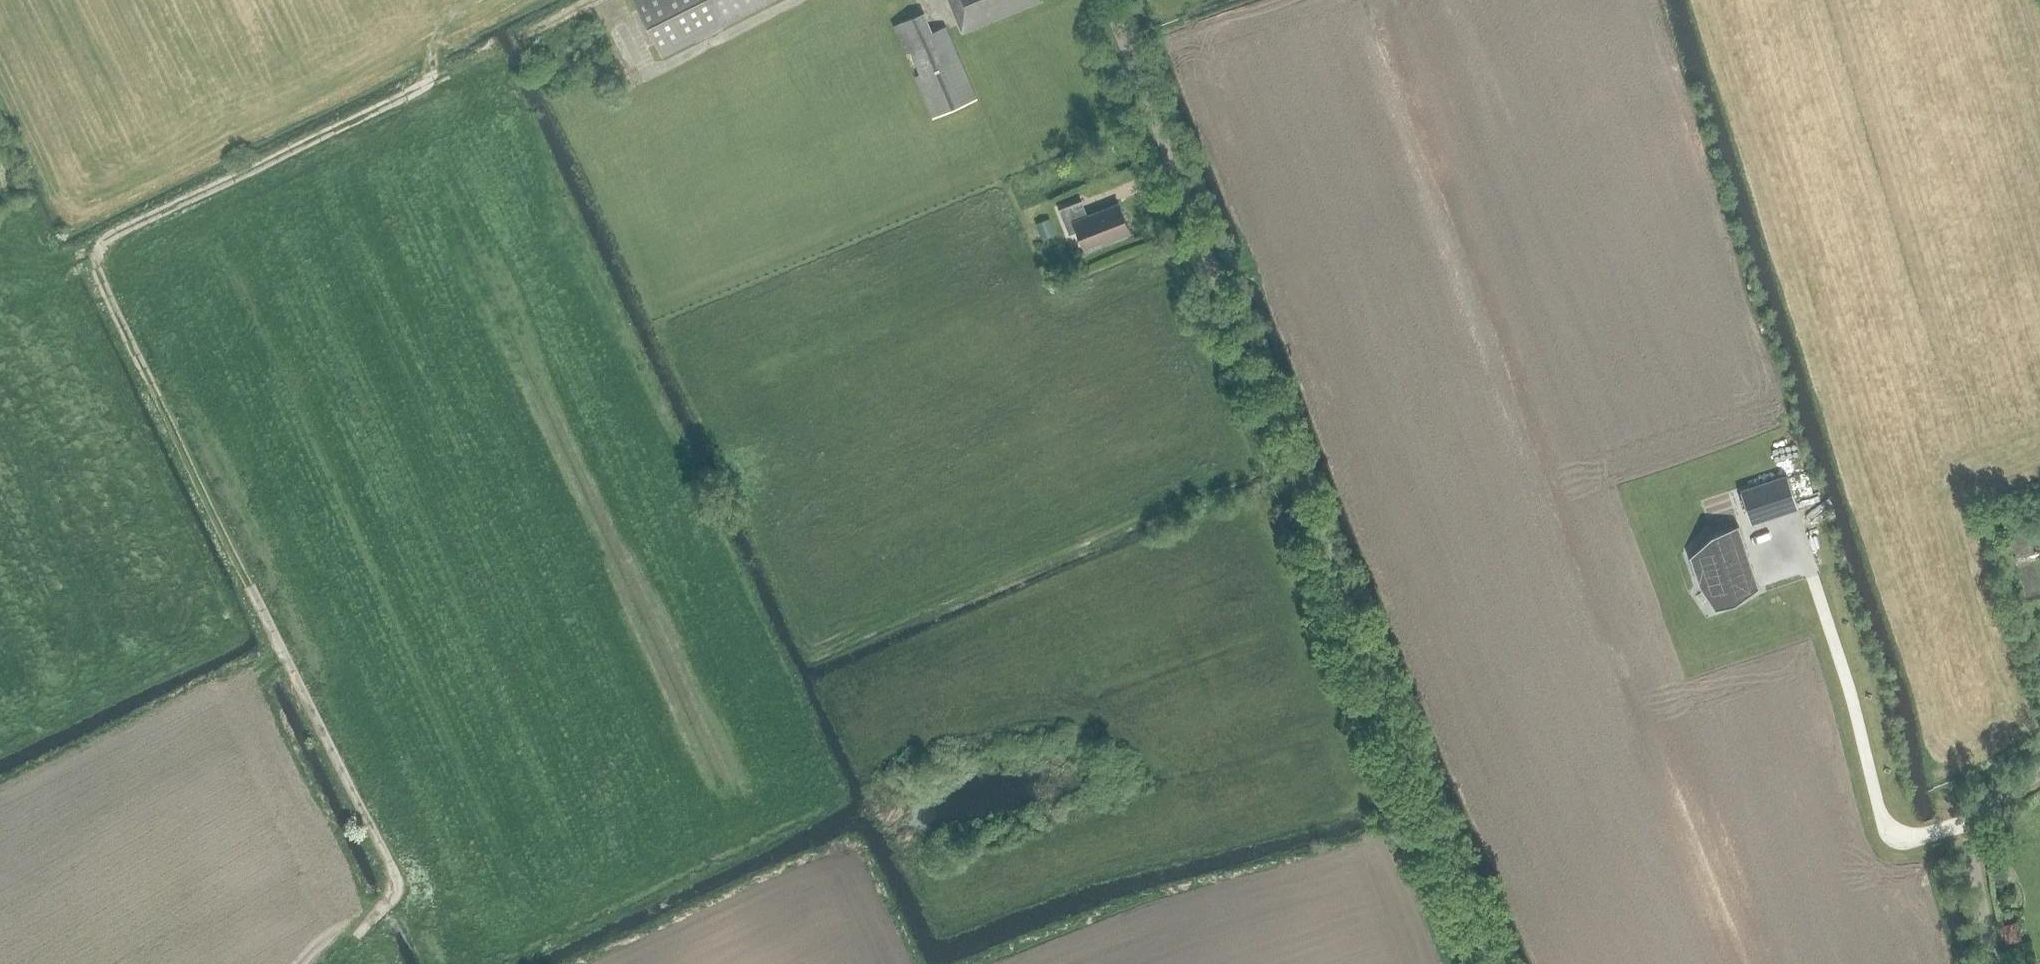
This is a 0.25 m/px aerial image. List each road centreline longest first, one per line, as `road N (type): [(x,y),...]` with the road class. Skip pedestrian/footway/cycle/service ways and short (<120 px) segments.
road 1 (unclassified): [(1496,963),(1107,0)]
road 2 (unclassified): [(1994,963),(1972,864),(1974,822),(1996,796),(2039,769)]

